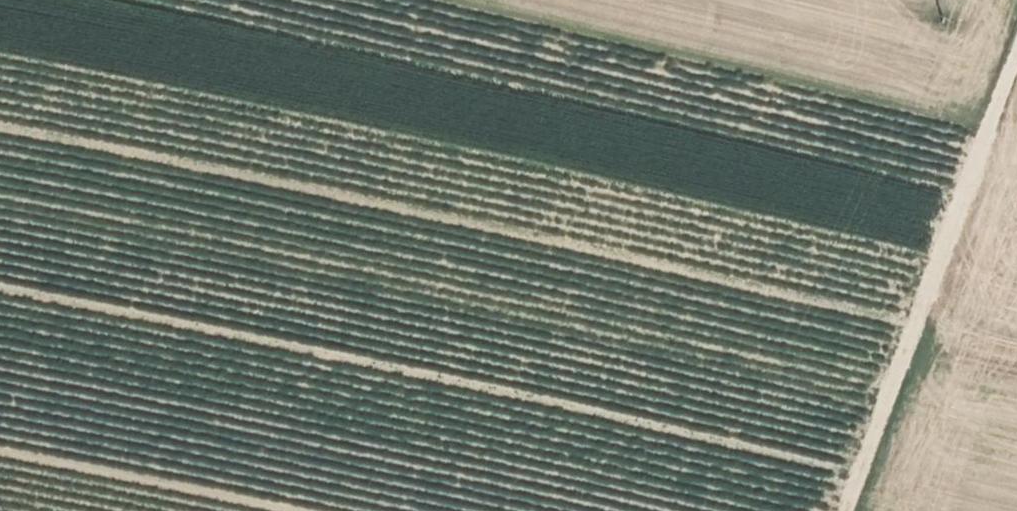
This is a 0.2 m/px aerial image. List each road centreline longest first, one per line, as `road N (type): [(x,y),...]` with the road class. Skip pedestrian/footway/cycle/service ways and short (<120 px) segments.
road 1 (track): [(854,510),(1016,54)]

